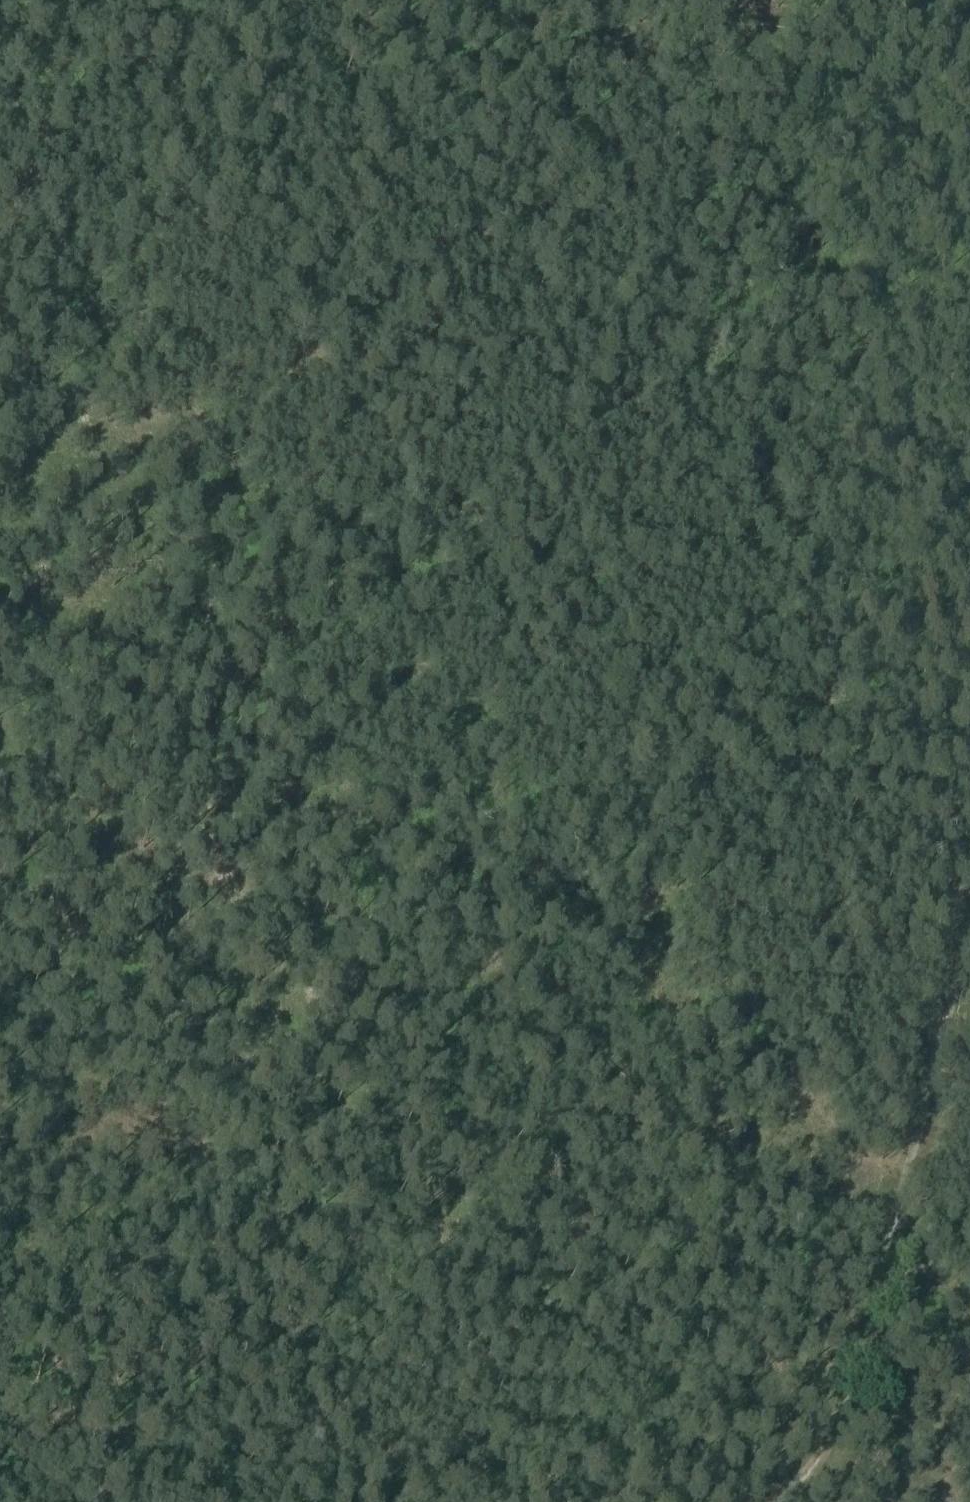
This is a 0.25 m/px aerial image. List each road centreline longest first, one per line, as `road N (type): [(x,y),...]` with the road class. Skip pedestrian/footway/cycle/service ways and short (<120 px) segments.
road 1 (track): [(969,901),(832,1407),(814,1449),(771,1501)]

